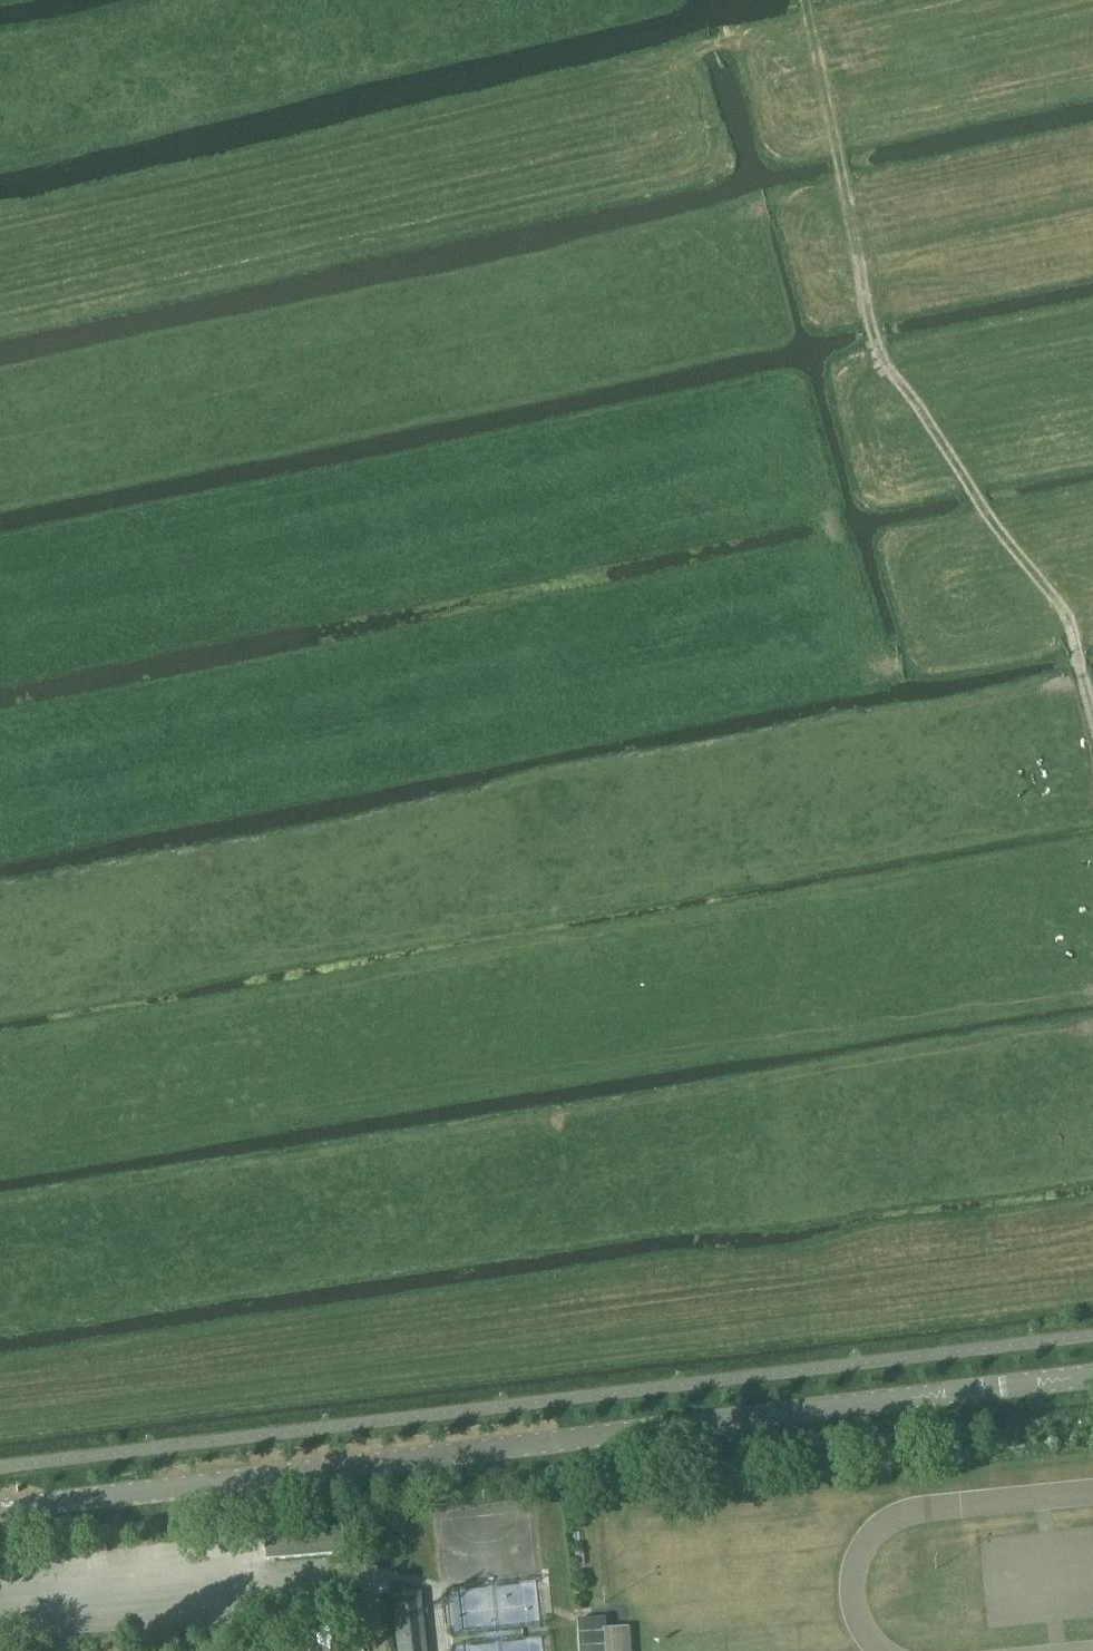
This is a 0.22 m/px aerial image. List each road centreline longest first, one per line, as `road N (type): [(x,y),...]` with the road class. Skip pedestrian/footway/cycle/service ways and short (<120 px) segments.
road 1 (unclassified): [(0,1508),(1092,1376)]
road 2 (track): [(1092,702),(1054,597),(986,519)]

